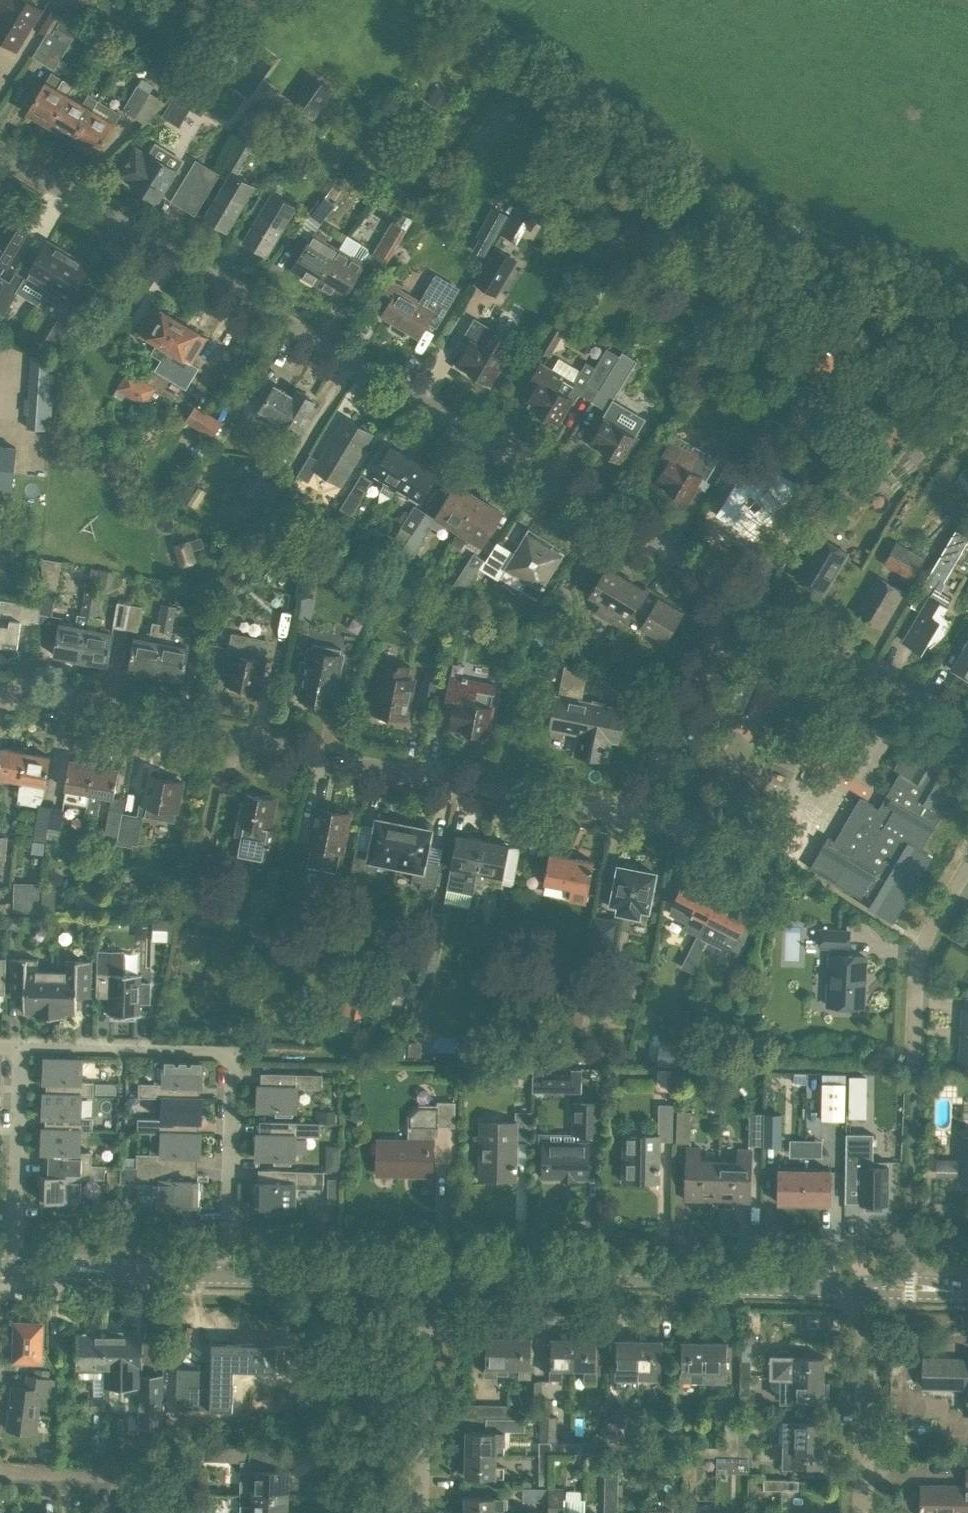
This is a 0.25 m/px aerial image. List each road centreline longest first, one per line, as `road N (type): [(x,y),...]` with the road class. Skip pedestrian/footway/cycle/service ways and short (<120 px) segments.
road 1 (residential): [(715,589),(0,150)]
road 2 (residential): [(0,695),(633,807)]
road 3 (unclassified): [(871,1286),(422,1278)]
road 4 (residential): [(230,1276),(236,1060),(227,1052),(18,1048)]
road 5 (unclassified): [(967,748),(715,589)]
road 6 (residential): [(414,1512),(422,1278)]
road 7 (residential): [(633,807),(715,589)]
road 8 (residential): [(863,1512),(871,1286)]
road 9 (residential): [(13,1269),(18,1048)]
road 10 (unclassified): [(230,1276),(13,1269)]
road 11 (residential): [(910,1065),(915,985),(967,870)]
road 12 (unclassified): [(422,1278),(230,1276)]

